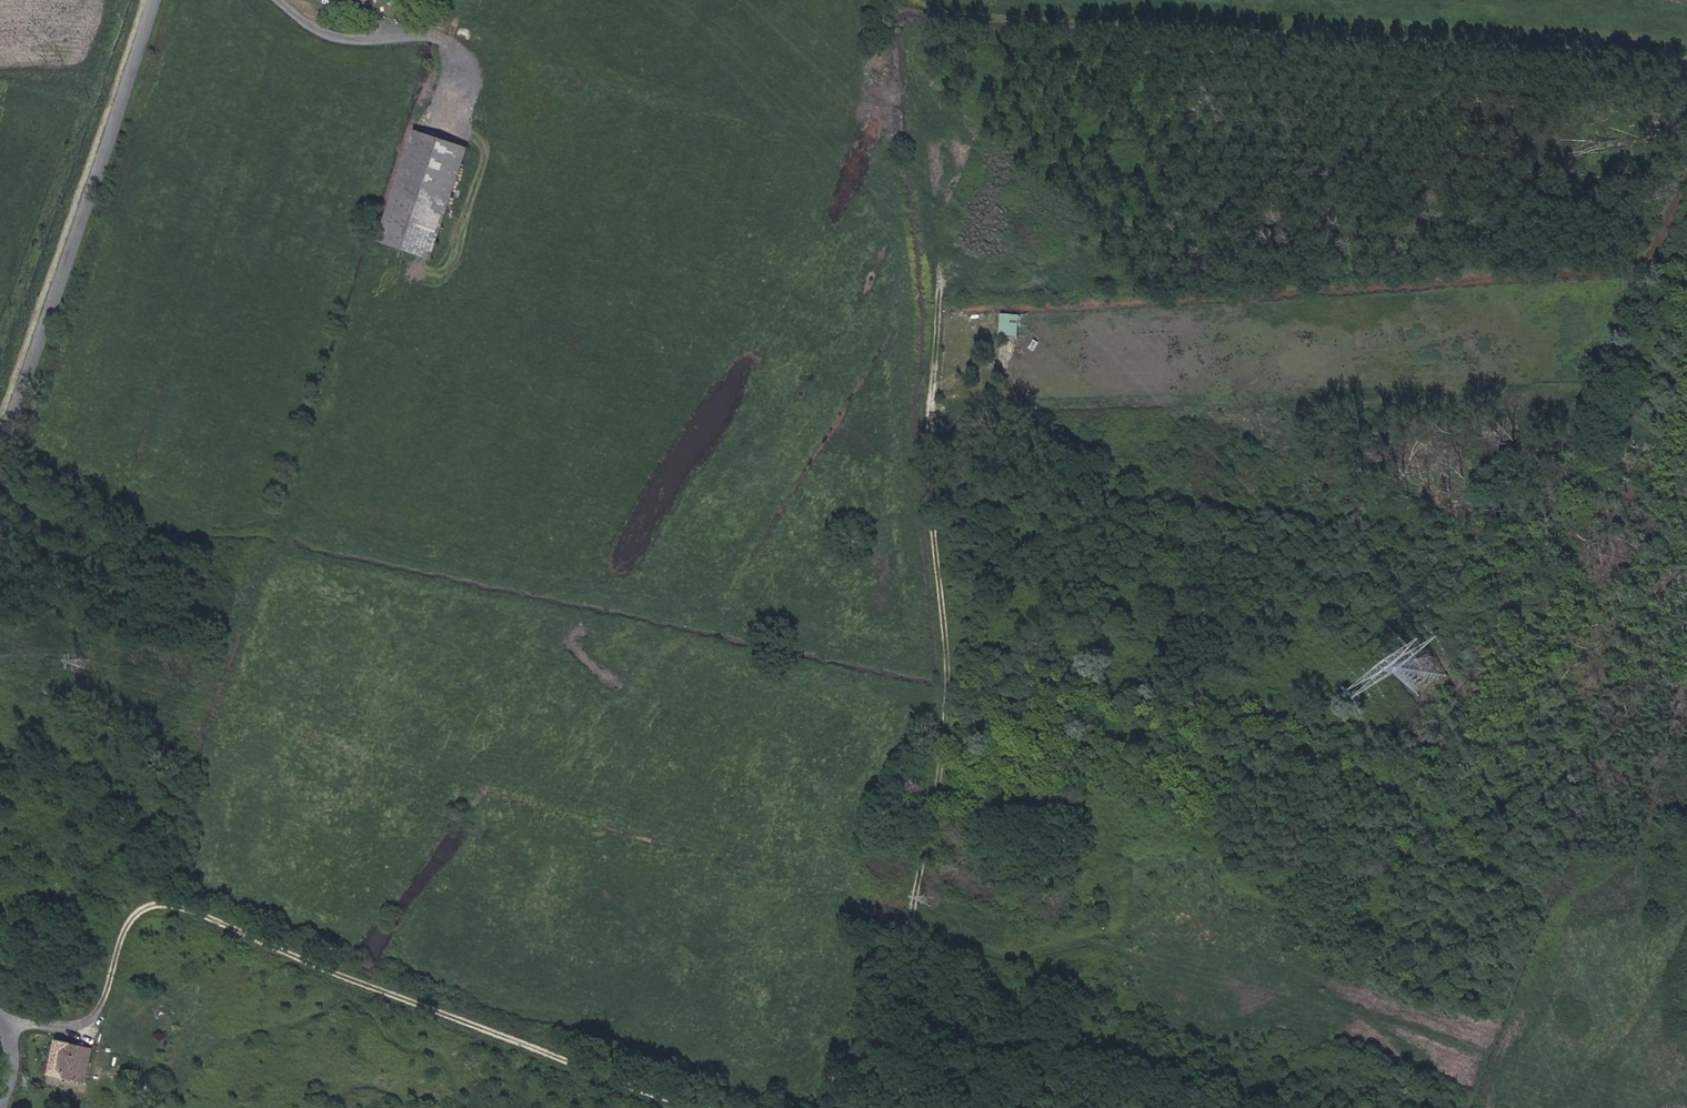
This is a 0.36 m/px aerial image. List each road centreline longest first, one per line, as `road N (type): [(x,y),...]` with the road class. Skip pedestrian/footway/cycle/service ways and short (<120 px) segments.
road 1 (track): [(5,1027),(90,1025),(127,923),(145,907),(168,904),(701,1107)]
road 2 (track): [(940,306),(932,481),(948,726),(873,1107)]
road 3 (tertiary): [(0,450),(155,0)]

